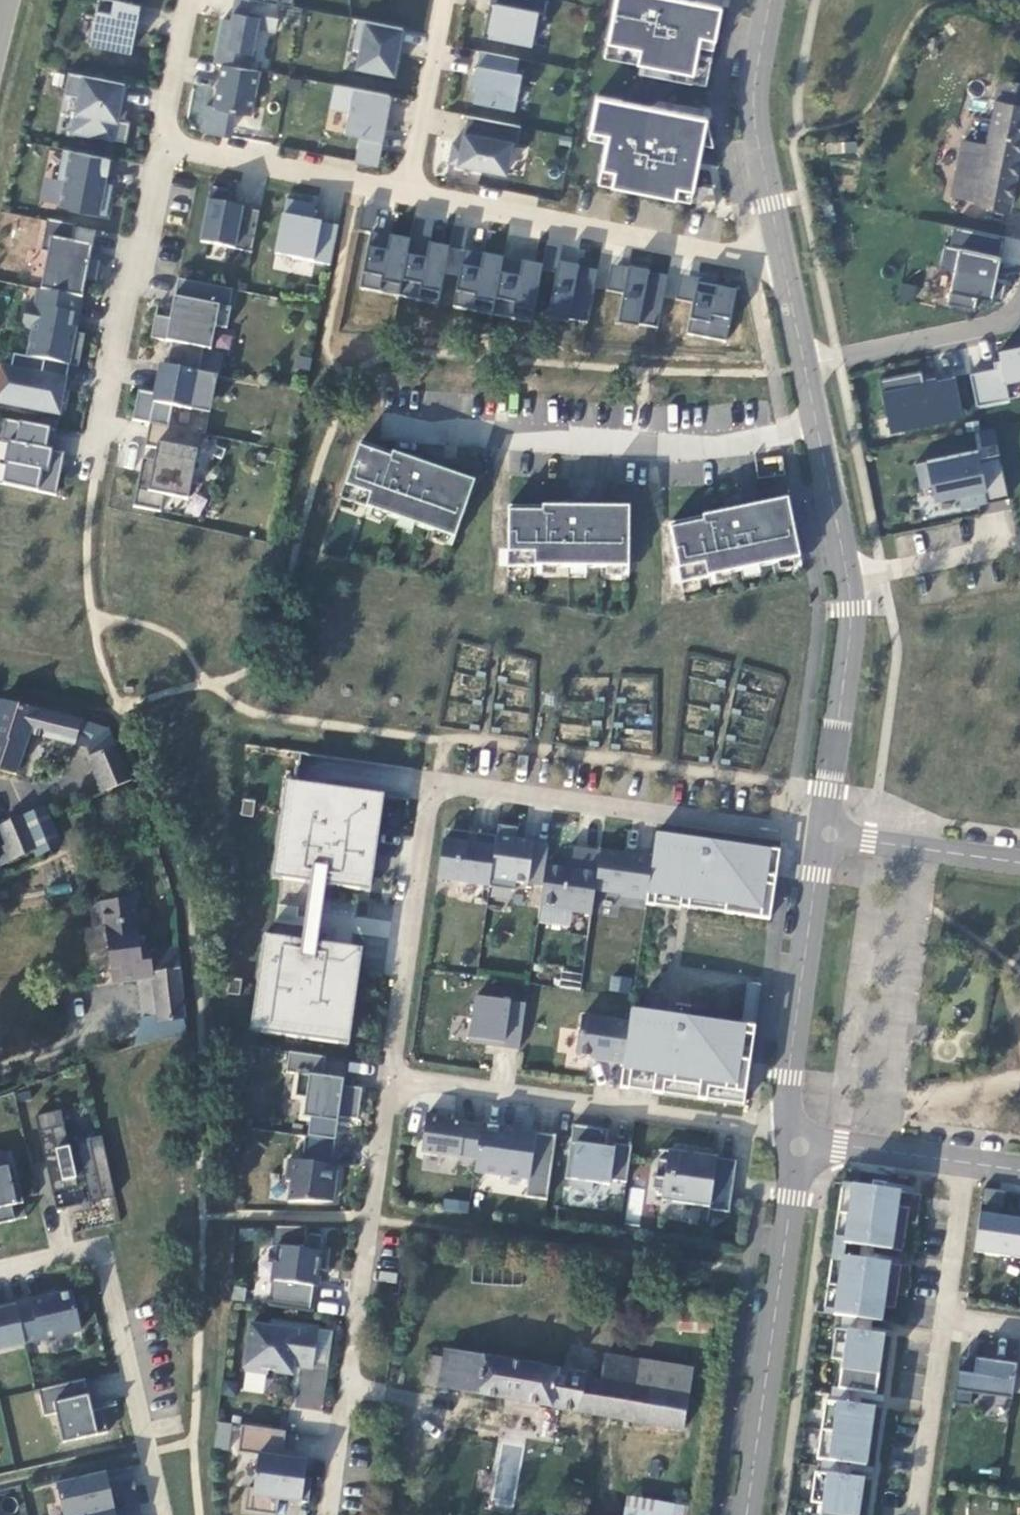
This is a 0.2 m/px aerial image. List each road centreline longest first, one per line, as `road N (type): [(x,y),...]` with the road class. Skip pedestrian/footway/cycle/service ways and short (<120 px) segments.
road 1 (residential): [(827,835),(440,783),(428,793),(391,1079)]
road 2 (residential): [(391,1079),(332,1514)]
road 3 (residential): [(391,1079),(745,1126),(799,1146)]
road 4 (residential): [(408,189),(786,267)]
road 5 (residential): [(162,1514),(103,1248),(0,1271)]
road 6 (unclassified): [(799,1146),(746,1514)]
road 7 (residential): [(162,142),(94,452)]
road 8 (unclassified): [(827,835),(787,1078),(799,1146)]
road 9 (unclassified): [(770,0),(754,85),(756,132),(786,267)]
road 10 (unclassified): [(846,578),(851,610),(827,835)]
road 11 (residential): [(162,142),(408,189)]
road 12 (residential): [(804,366),(1002,323),(1019,304)]
road 13 (unclassified): [(804,366),(846,578)]
road 14 (residential): [(945,1319),(917,1514)]
road 15 (residential): [(827,835),(1019,862)]
road 16 (residential): [(446,0),(408,189)]
road 17 (residential): [(846,578),(1019,543)]
road 18 (residential): [(799,1146),(966,1162)]
road 19 (residential): [(966,1162),(945,1319)]
road 20 (residential): [(191,0),(162,142)]

